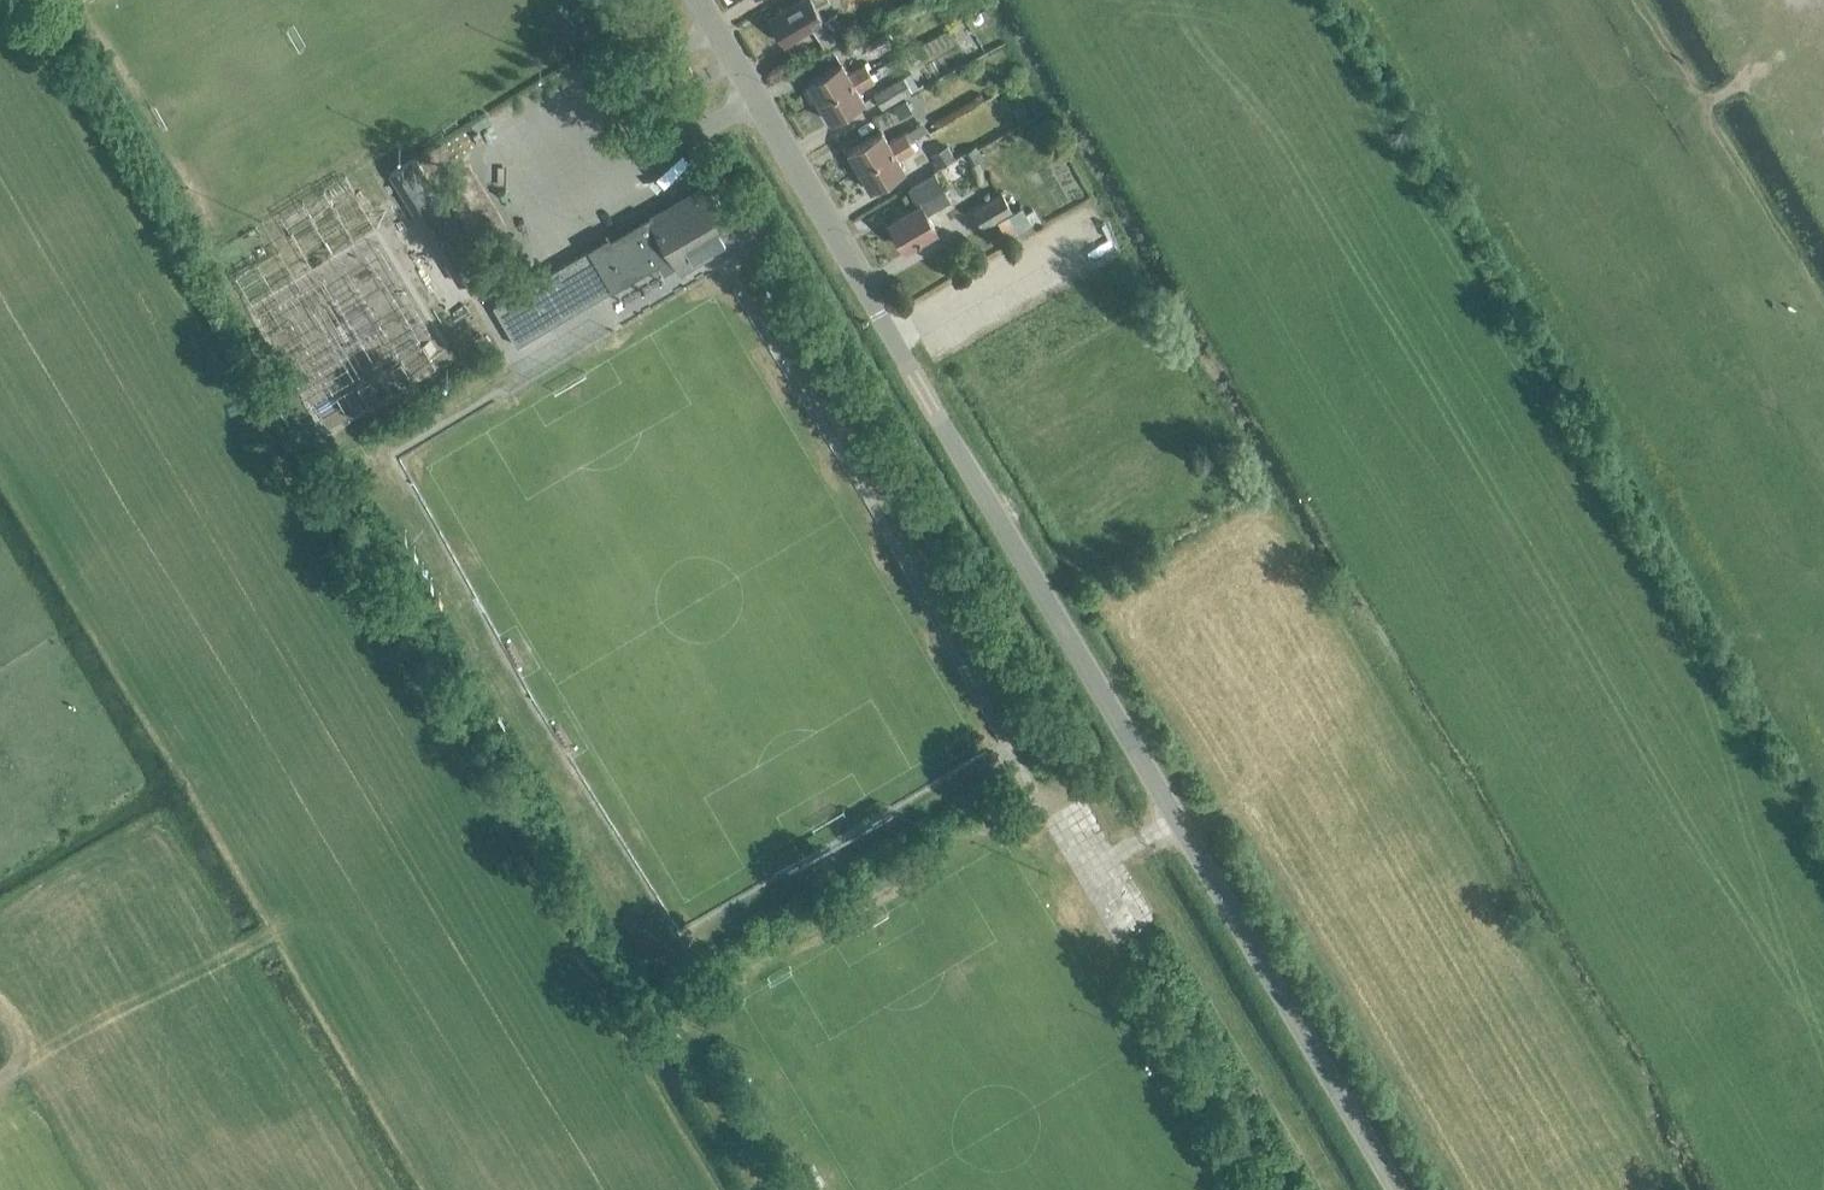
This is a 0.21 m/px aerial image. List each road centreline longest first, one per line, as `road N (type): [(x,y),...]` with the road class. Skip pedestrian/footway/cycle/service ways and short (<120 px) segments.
road 1 (tertiary): [(1396,1189),(698,0)]

